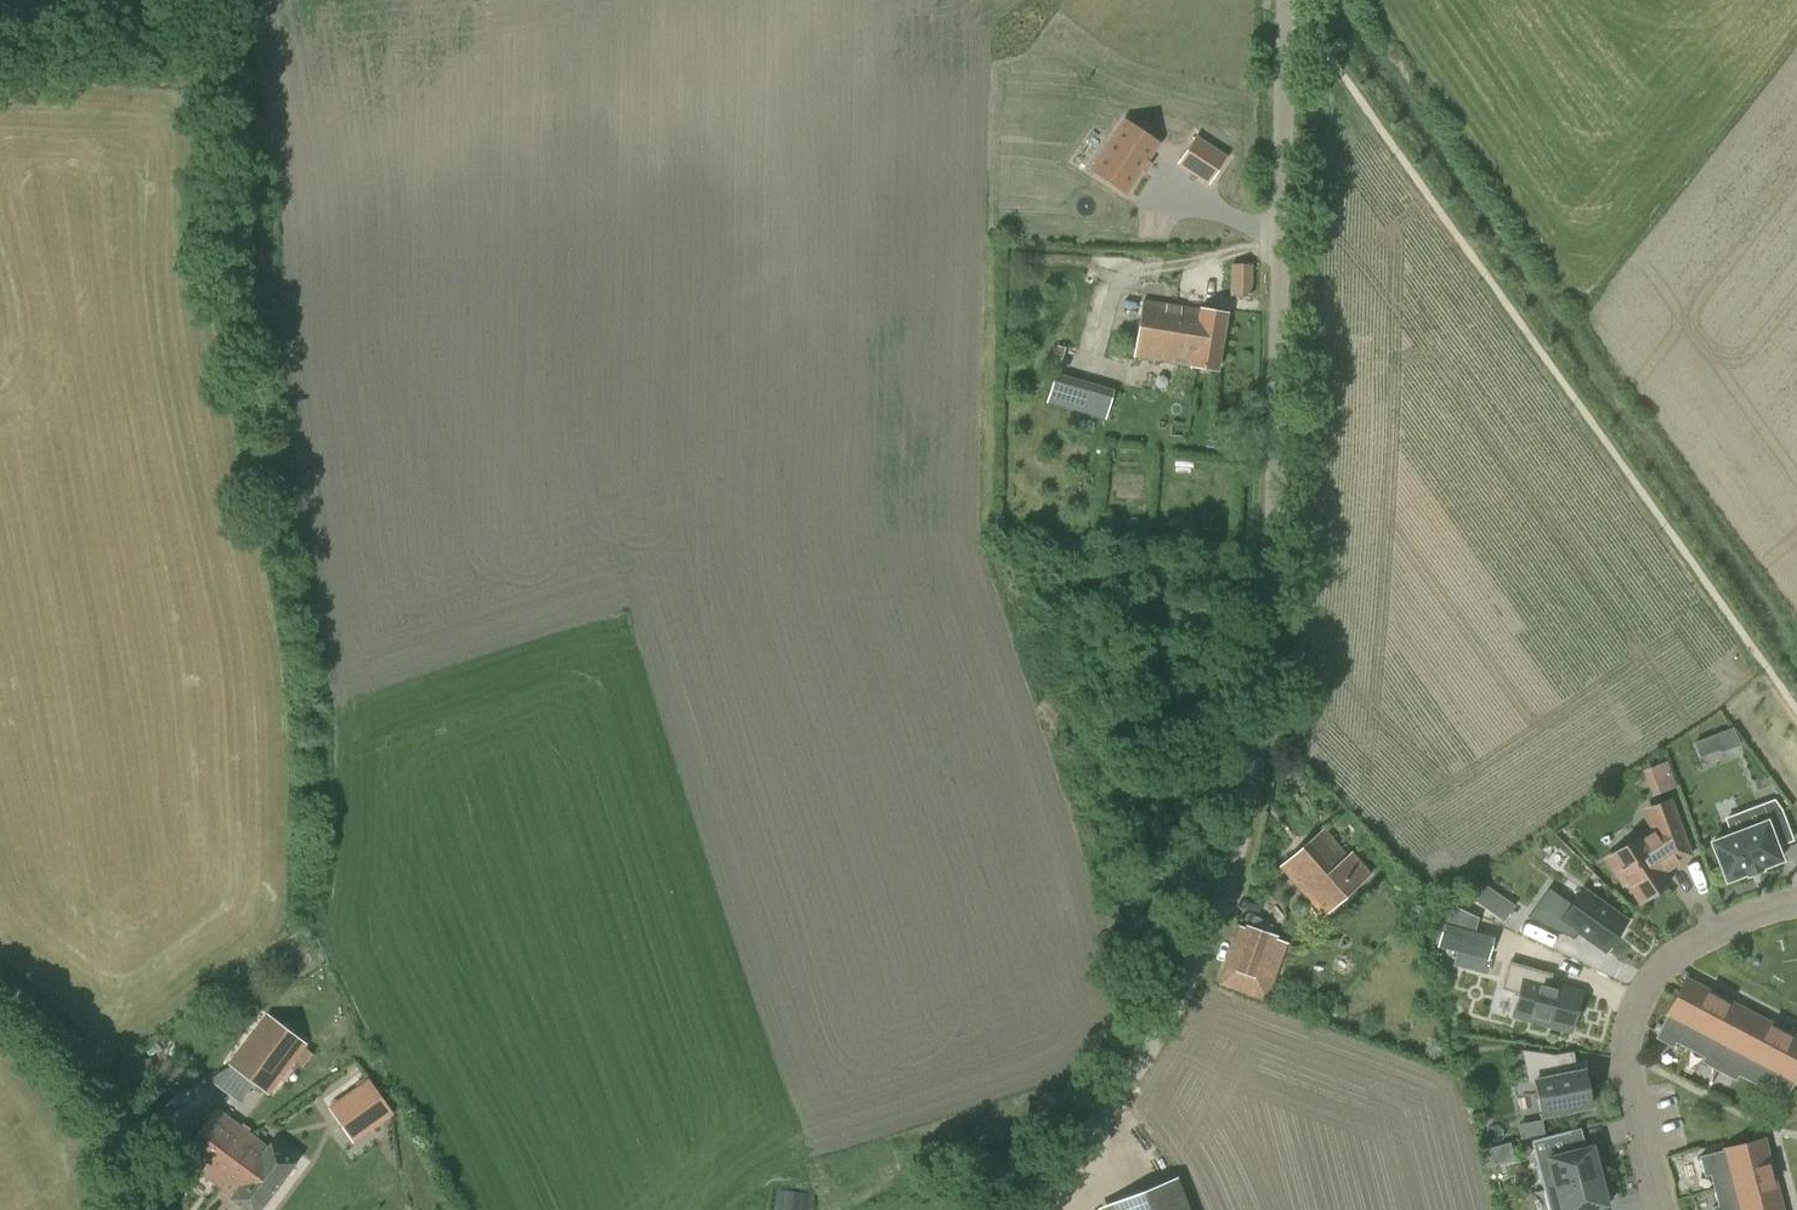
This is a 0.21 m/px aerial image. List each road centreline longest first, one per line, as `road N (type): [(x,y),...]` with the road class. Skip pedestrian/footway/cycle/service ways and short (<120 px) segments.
road 1 (unclassified): [(1045,1209),(1166,1021),(1206,944),(1257,744),(1275,529),(1286,0)]
road 2 (residential): [(1666,1209),(1632,1066),(1637,1004),(1653,976),(1700,939),(1796,903)]
road 3 (unclassified): [(143,1209),(132,1170),(56,1047),(0,991)]

